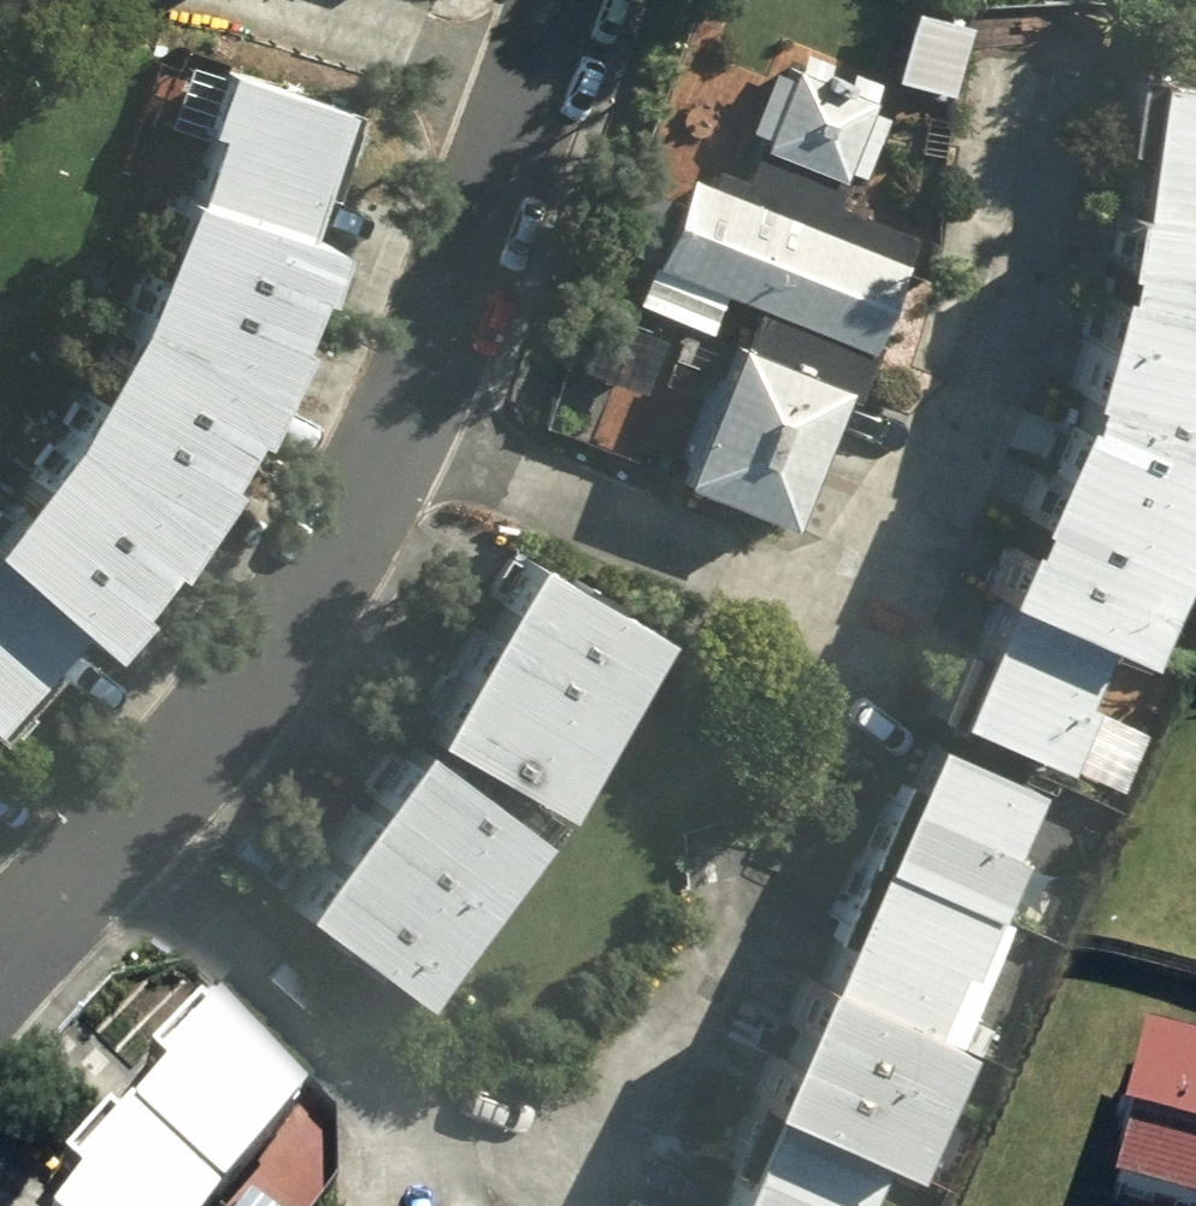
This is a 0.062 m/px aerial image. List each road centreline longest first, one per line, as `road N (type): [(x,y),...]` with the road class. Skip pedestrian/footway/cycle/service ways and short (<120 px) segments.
road 1 (residential): [(0,968),(139,812),(345,534),(568,0)]

